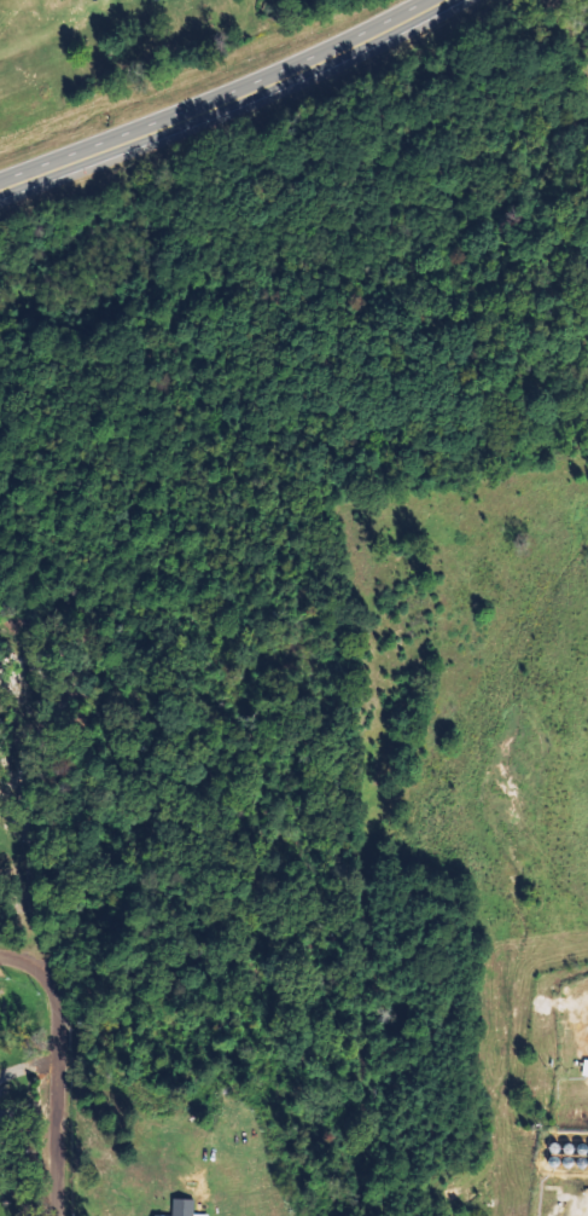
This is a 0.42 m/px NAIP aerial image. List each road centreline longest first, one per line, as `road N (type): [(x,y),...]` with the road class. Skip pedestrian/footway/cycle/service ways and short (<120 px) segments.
road 1 (primary): [(0,193),(274,85),(448,0)]
road 2 (residential): [(54,1215),(50,992),(31,967),(0,959)]

